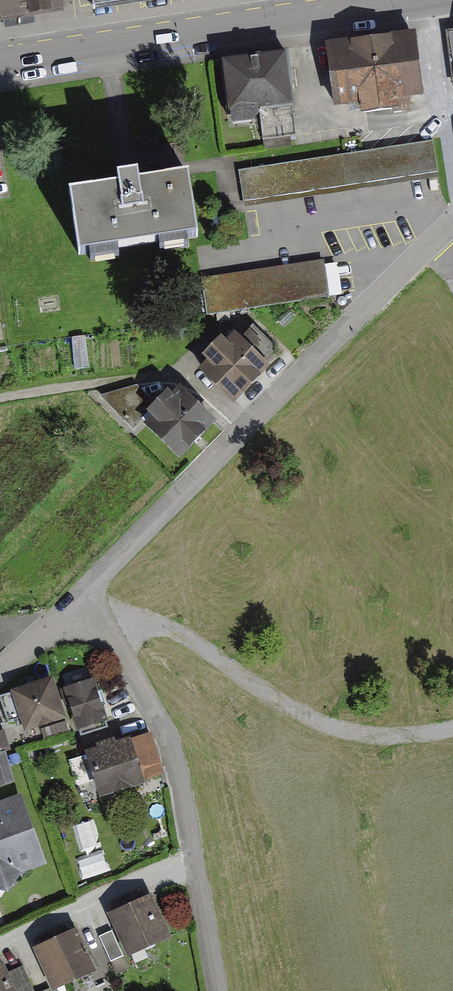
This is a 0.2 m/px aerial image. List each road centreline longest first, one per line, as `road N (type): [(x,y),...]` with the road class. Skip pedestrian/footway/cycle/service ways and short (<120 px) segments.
road 1 (residential): [(452,223),(84,596)]
road 2 (secondary): [(0,63),(394,6)]
road 3 (residential): [(84,596),(159,713),(197,859)]
road 4 (residential): [(197,859),(0,947)]
road 5 (track): [(184,370),(0,399)]
road 6 (residential): [(197,859),(220,990)]

